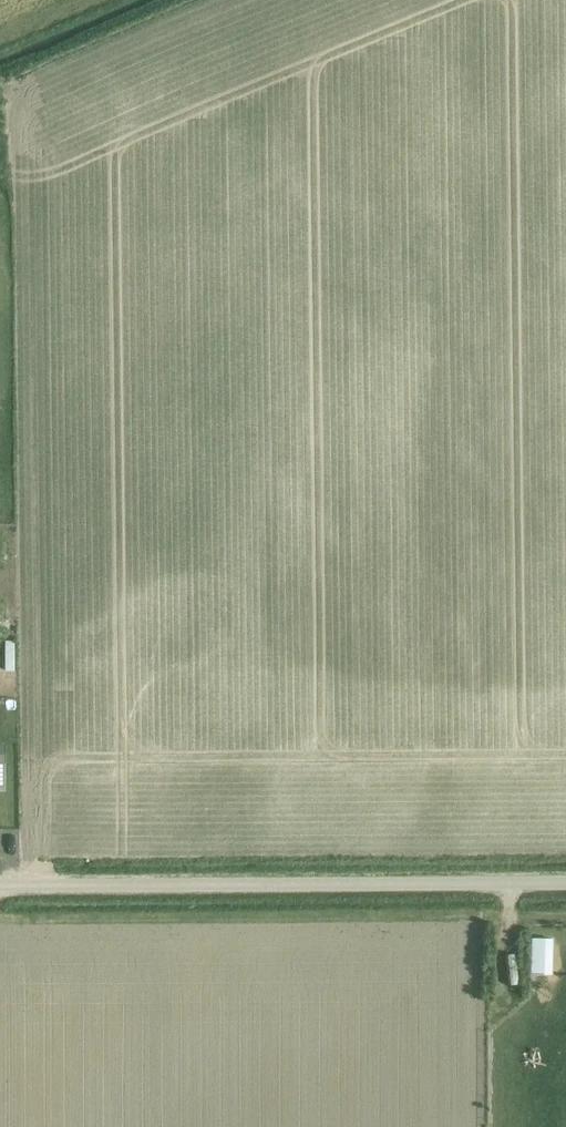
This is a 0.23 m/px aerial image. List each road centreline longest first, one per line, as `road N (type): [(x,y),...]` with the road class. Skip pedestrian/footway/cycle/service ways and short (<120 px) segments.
road 1 (unclassified): [(0,886),(565,882)]

